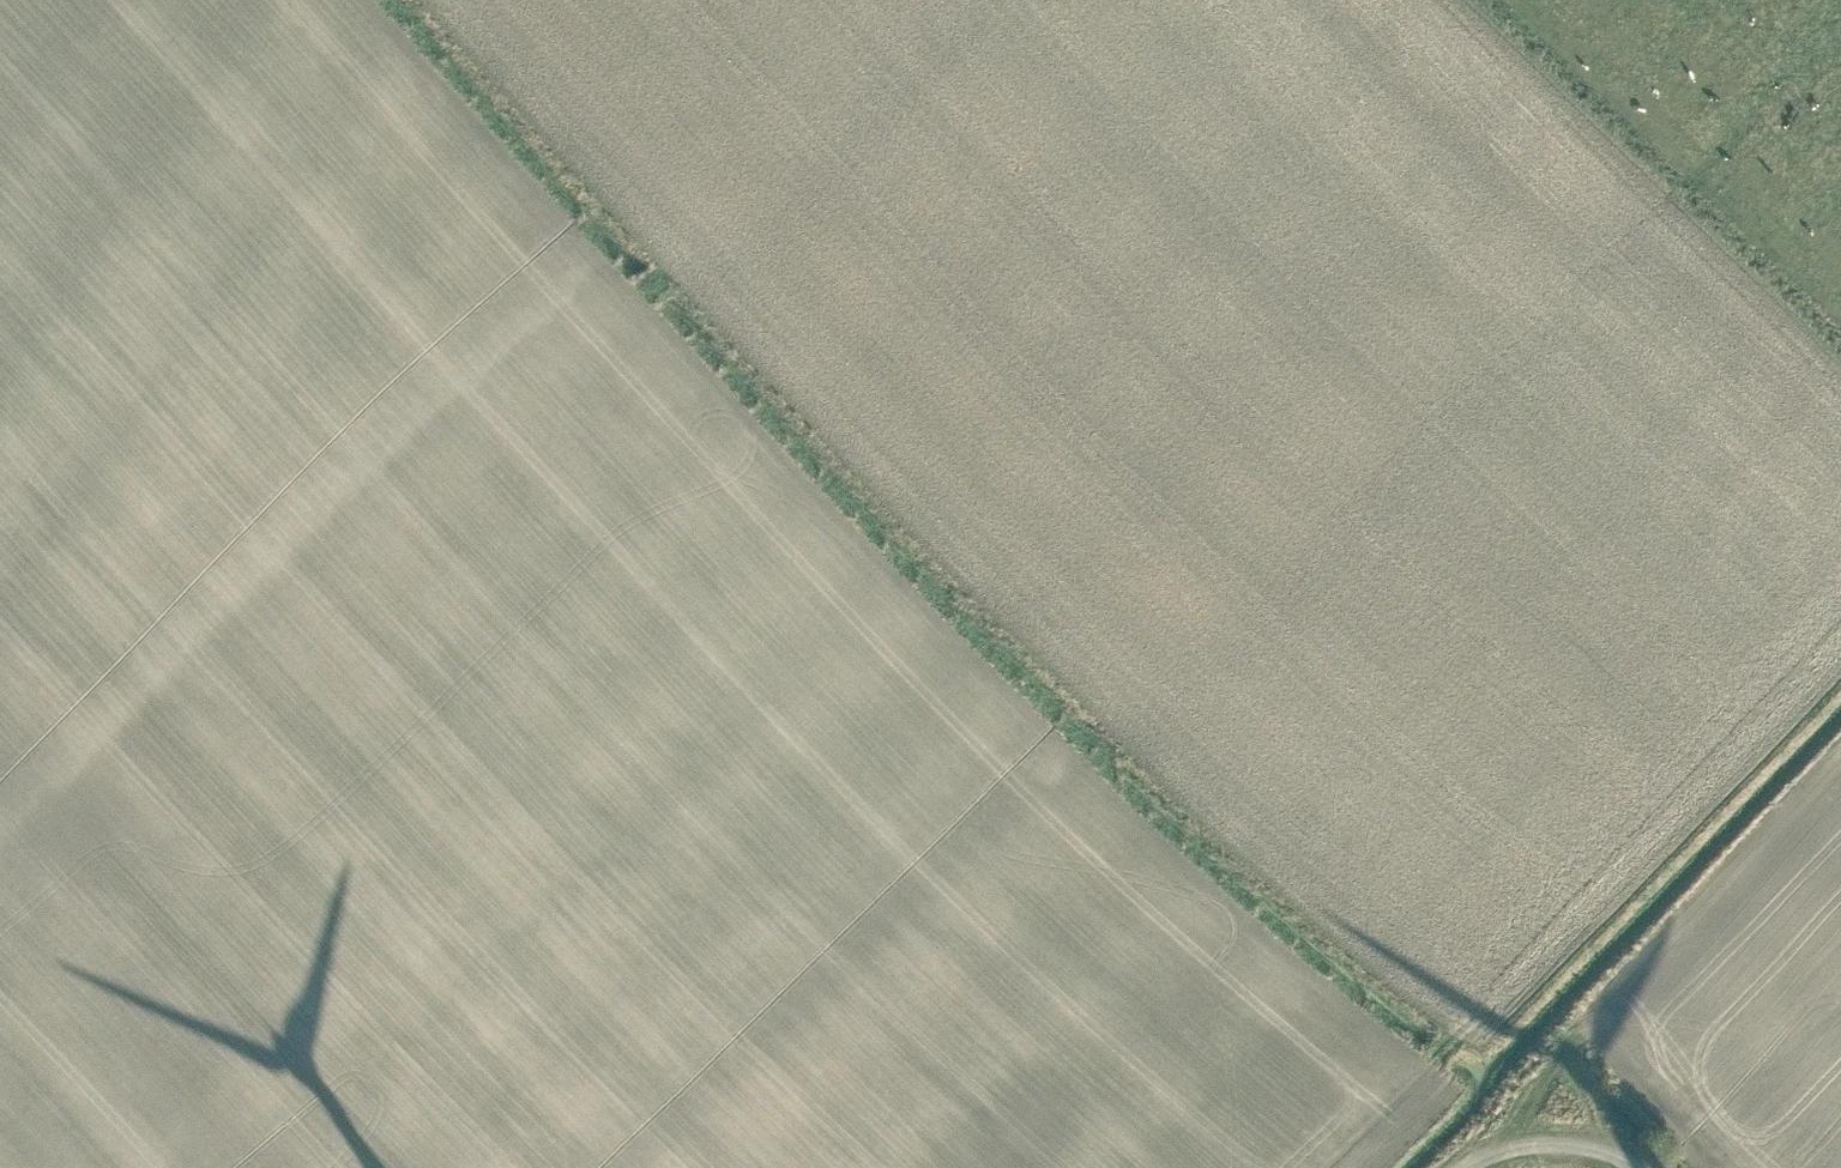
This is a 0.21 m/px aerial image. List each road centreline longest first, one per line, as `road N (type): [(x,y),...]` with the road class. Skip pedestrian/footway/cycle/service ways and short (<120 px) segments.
road 1 (track): [(1654,1167),(1574,1084),(1597,997),(1840,753)]
road 2 (track): [(1488,1167),(1536,1154),(1595,1153),(1654,1167)]

